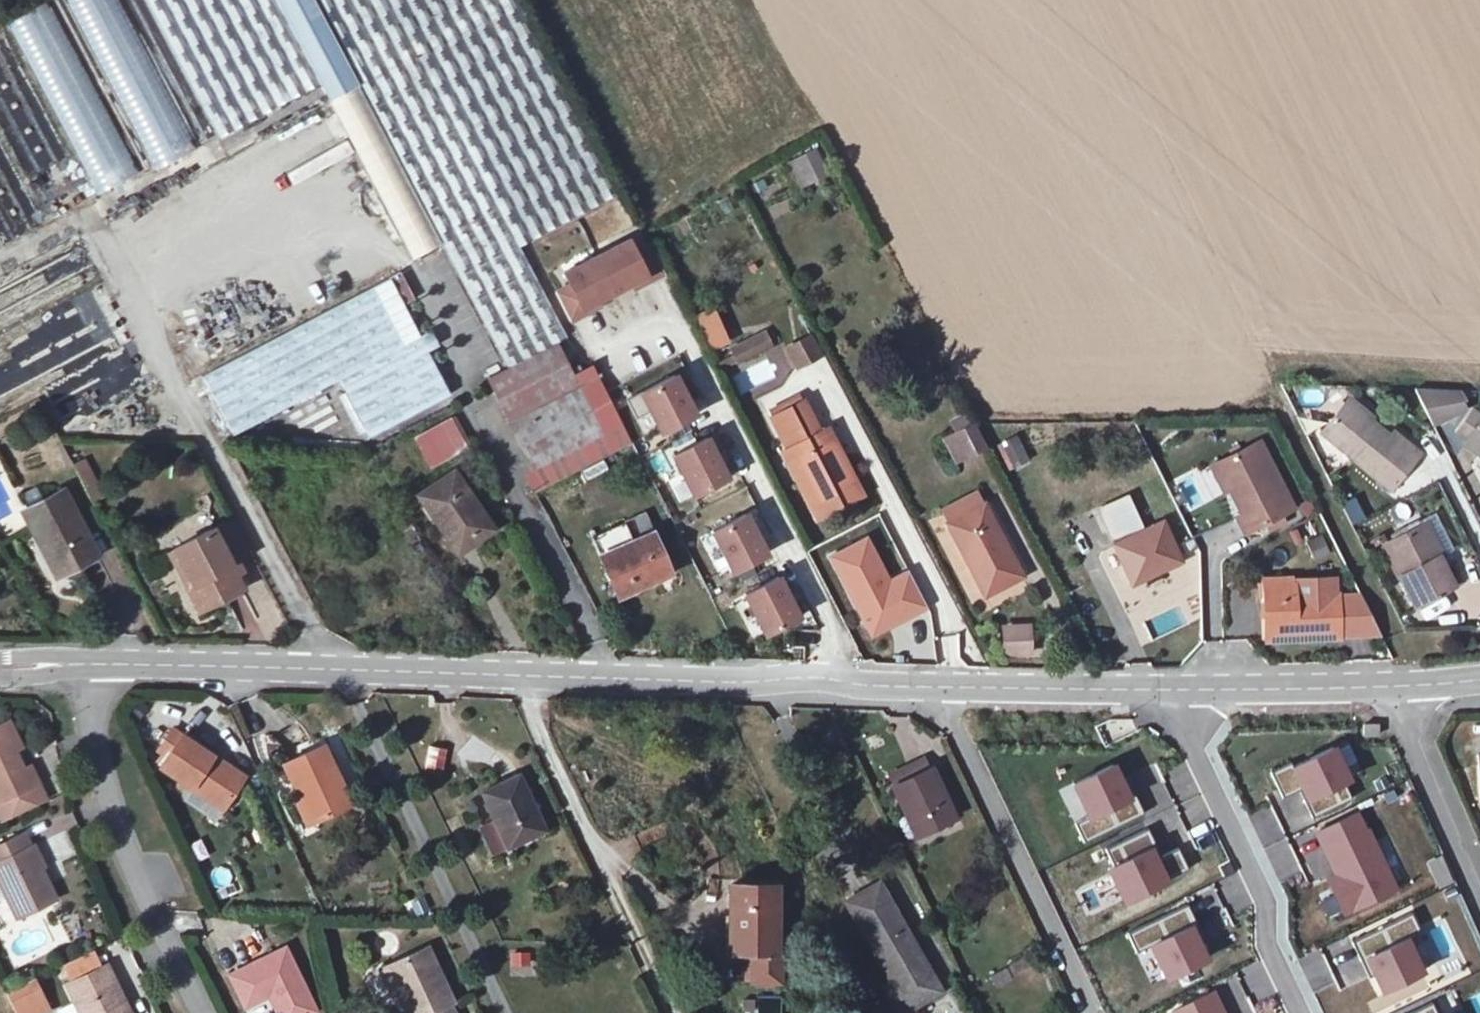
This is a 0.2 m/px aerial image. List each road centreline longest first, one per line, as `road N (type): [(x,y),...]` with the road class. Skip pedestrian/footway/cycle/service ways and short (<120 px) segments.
road 1 (residential): [(91,664),(1173,689)]
road 2 (residential): [(197,1012),(125,840),(91,664)]
road 3 (residential): [(1173,689),(1277,899),(1277,953),(1306,1012)]
road 4 (residential): [(1479,898),(1399,686)]
road 5 (residential): [(1173,689),(1399,686)]

